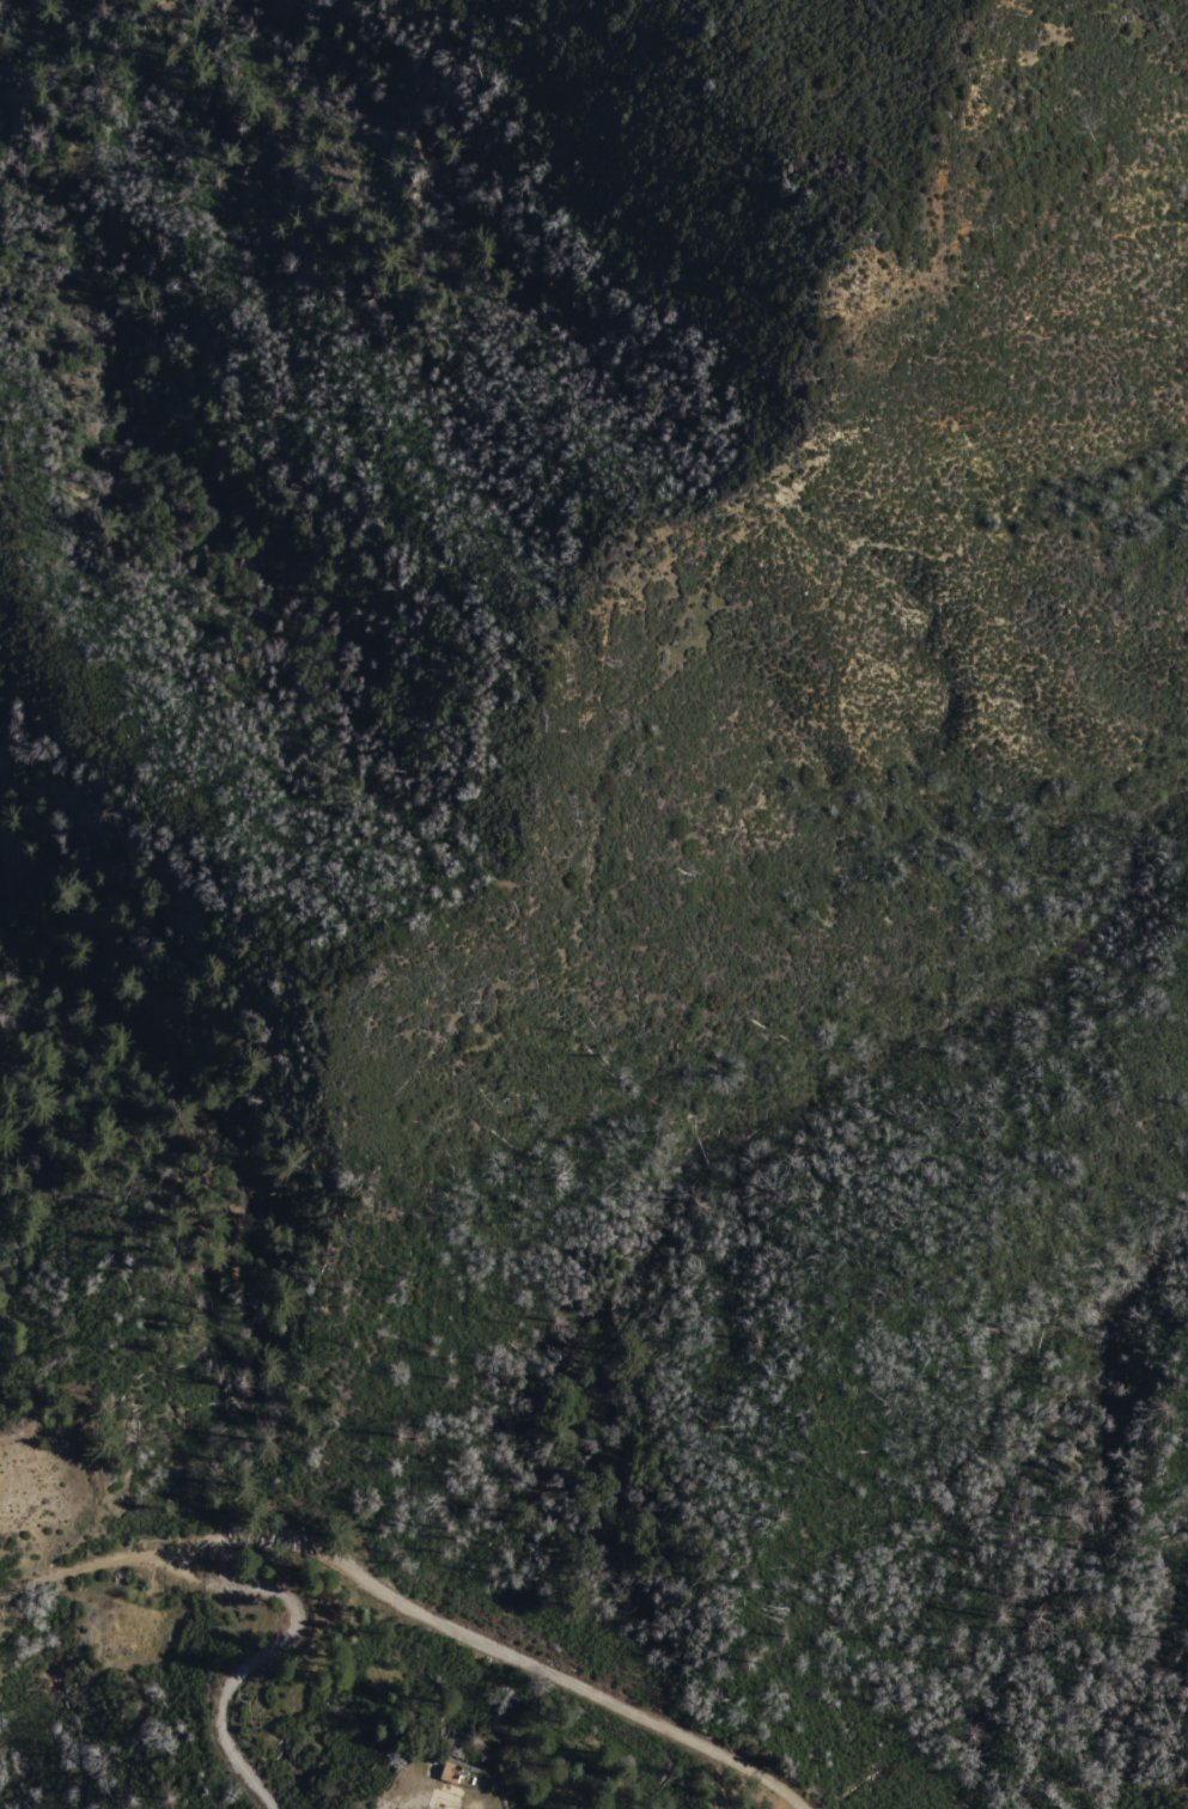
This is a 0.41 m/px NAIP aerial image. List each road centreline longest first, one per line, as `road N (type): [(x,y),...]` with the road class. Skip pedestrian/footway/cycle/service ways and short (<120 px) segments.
road 1 (track): [(0,1594),(68,1565),(172,1541)]

